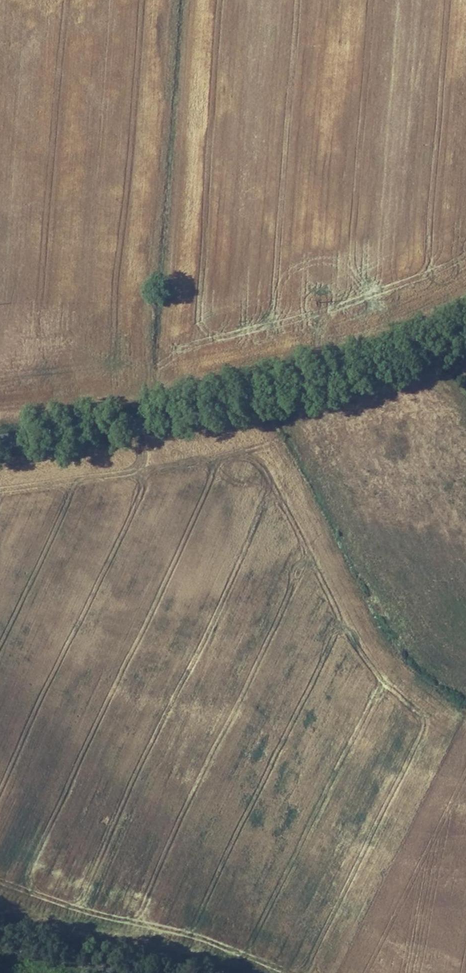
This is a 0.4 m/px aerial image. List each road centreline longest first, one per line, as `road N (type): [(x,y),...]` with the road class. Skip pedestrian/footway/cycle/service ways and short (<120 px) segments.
road 1 (secondary): [(0,436),(322,383),(465,339)]

